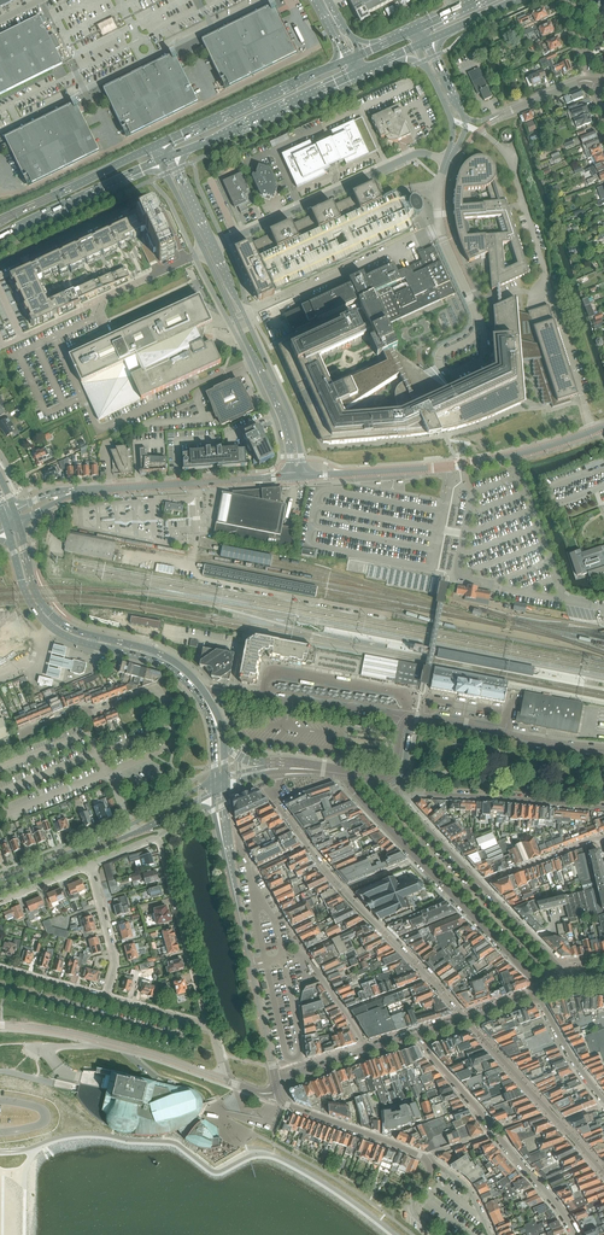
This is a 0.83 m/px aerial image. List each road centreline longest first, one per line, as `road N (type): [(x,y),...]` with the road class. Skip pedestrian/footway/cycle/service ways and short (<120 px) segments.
road 1 (tertiary): [(276,1080),(223,825)]
road 2 (unclassified): [(213,247),(415,154),(447,164)]
road 3 (residential): [(576,1234),(417,1036)]
road 4 (residential): [(303,476),(292,418),(213,247)]
road 5 (unclassified): [(204,251),(282,415),(290,477)]
road 6 (tertiary): [(214,780),(0,880)]
road 7 (tertiary): [(0,889),(214,794)]
road 8 (tertiary): [(0,1025),(71,1033),(226,1080)]
road 9 (tertiary): [(7,527),(24,589),(54,628),(83,643),(161,658)]
road 10 (tertiary): [(67,495),(290,477)]
road 11 (tertiary): [(161,658),(58,620),(34,587),(18,522)]
road 12 (tertiary): [(303,476),(514,455)]
road 13 (residential): [(603,808),(398,796)]
road 14 (secondary): [(347,60),(160,144)]
road 15 (secondary): [(172,155),(359,72)]
road 16 (tertiary): [(603,750),(406,719)]
road 17 (residential): [(209,1028),(155,839)]
road 18 (residential): [(263,698),(266,680),(279,673),(399,694),(406,719)]
road 19 (secondary): [(0,235),(161,159)]
road 20 (residential): [(171,724),(161,694),(153,691),(22,732)]
road 21 (secondary): [(160,144),(0,220)]
road 22 (residential): [(278,1091),(288,1105),(429,1162)]
road 23 (tertiary): [(417,1036),(276,1080)]
road 24 (residential): [(406,719),(263,698)]
road 25 (residential): [(107,999),(115,960),(90,863)]
road 26 (residential): [(204,251),(83,309)]
road 27 (tertiary): [(539,989),(417,1036)]
road 28 (residential): [(452,895),(539,989)]
road 29 (residential): [(599,837),(480,884)]
road 30 (residential): [(603,1098),(564,1044),(539,989)]

